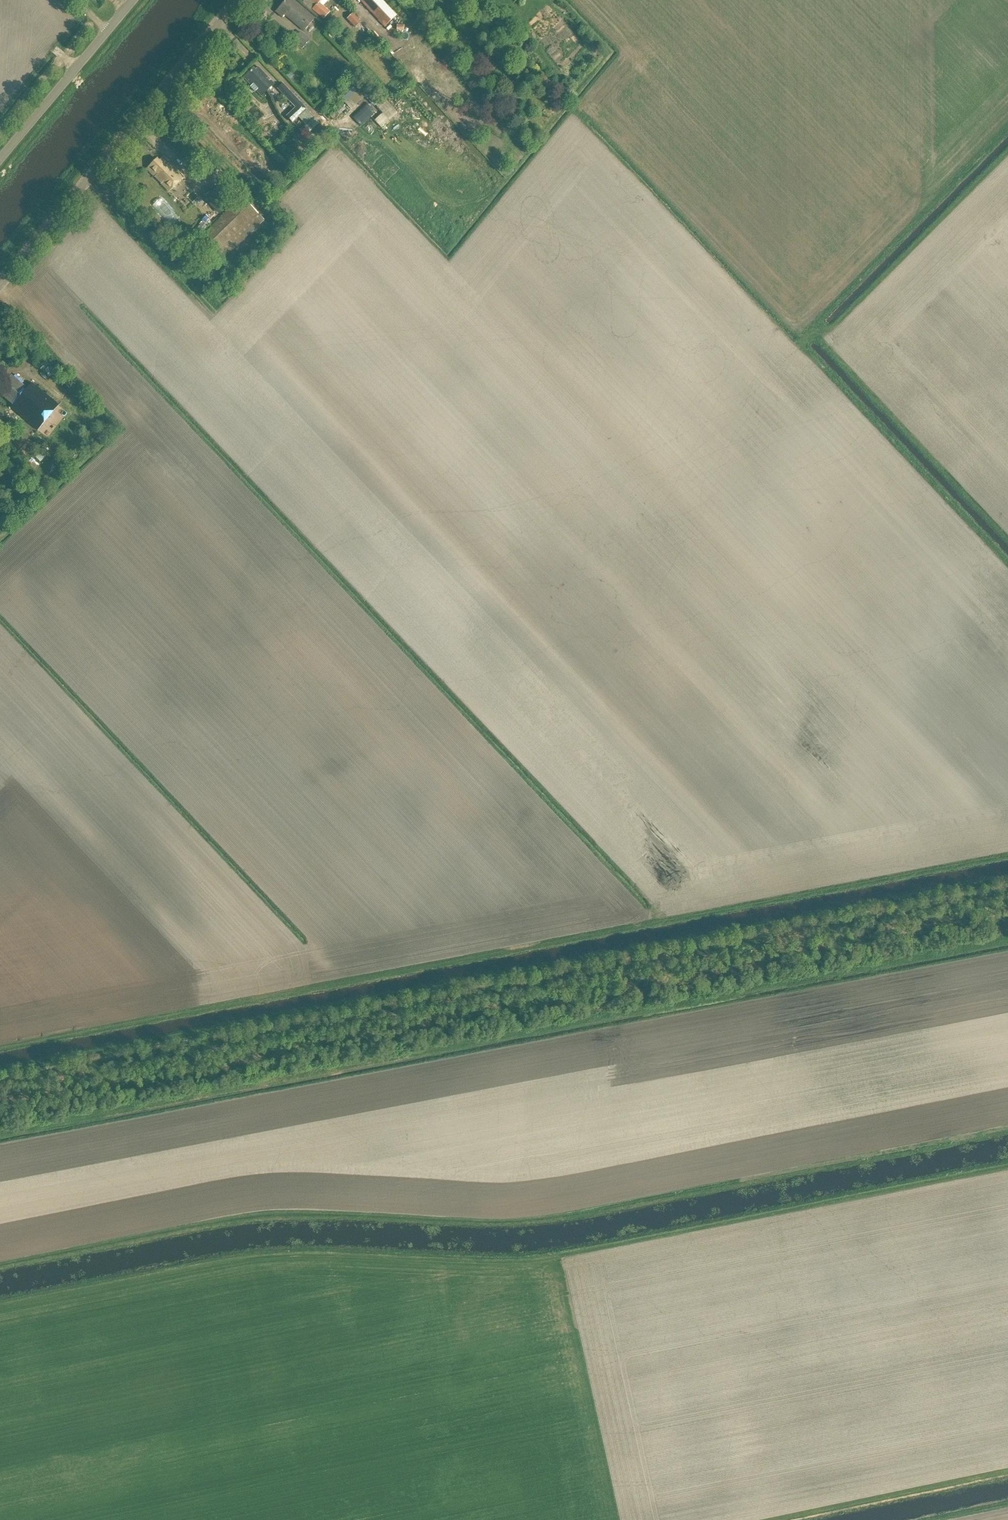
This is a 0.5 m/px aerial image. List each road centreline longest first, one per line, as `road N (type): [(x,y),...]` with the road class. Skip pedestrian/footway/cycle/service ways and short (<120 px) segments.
road 1 (tertiary): [(0,291),(246,0)]
road 2 (unclassified): [(0,157),(134,0)]

